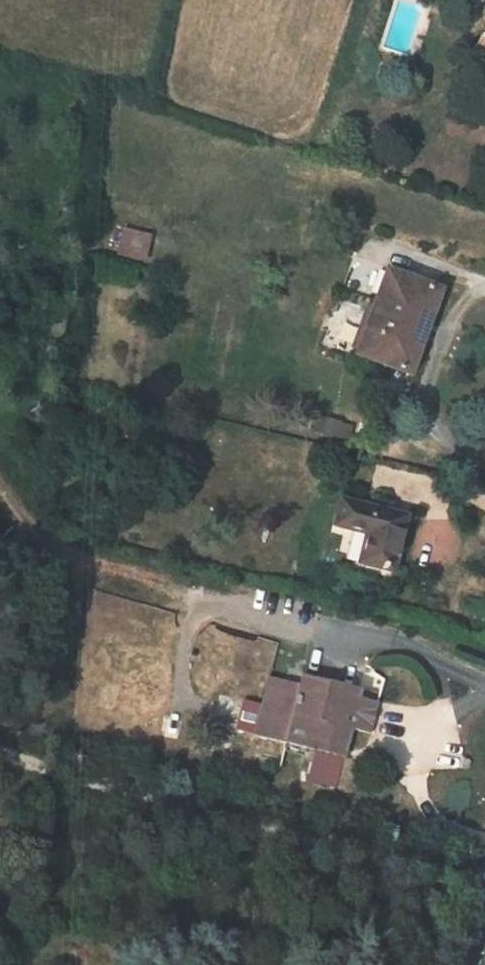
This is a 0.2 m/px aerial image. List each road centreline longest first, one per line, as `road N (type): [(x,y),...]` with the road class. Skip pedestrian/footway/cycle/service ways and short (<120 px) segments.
road 1 (track): [(188,596),(58,546),(0,482)]

